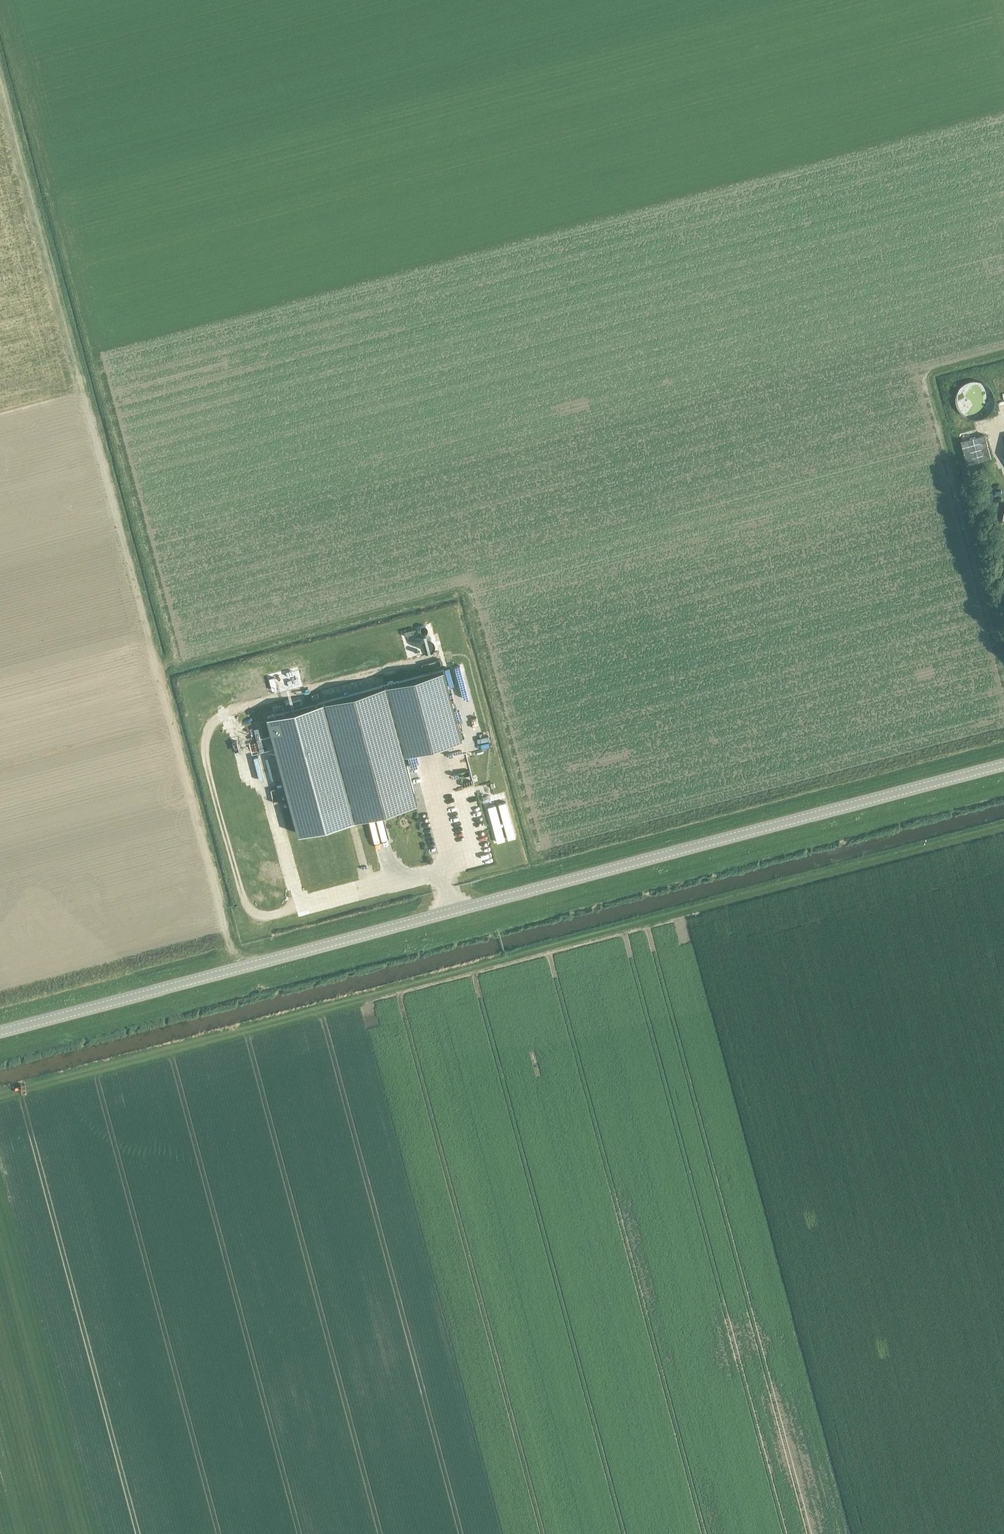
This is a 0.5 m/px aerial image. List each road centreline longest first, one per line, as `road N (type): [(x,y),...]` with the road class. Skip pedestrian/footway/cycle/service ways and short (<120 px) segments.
road 1 (tertiary): [(0,1032),(1003,762)]

